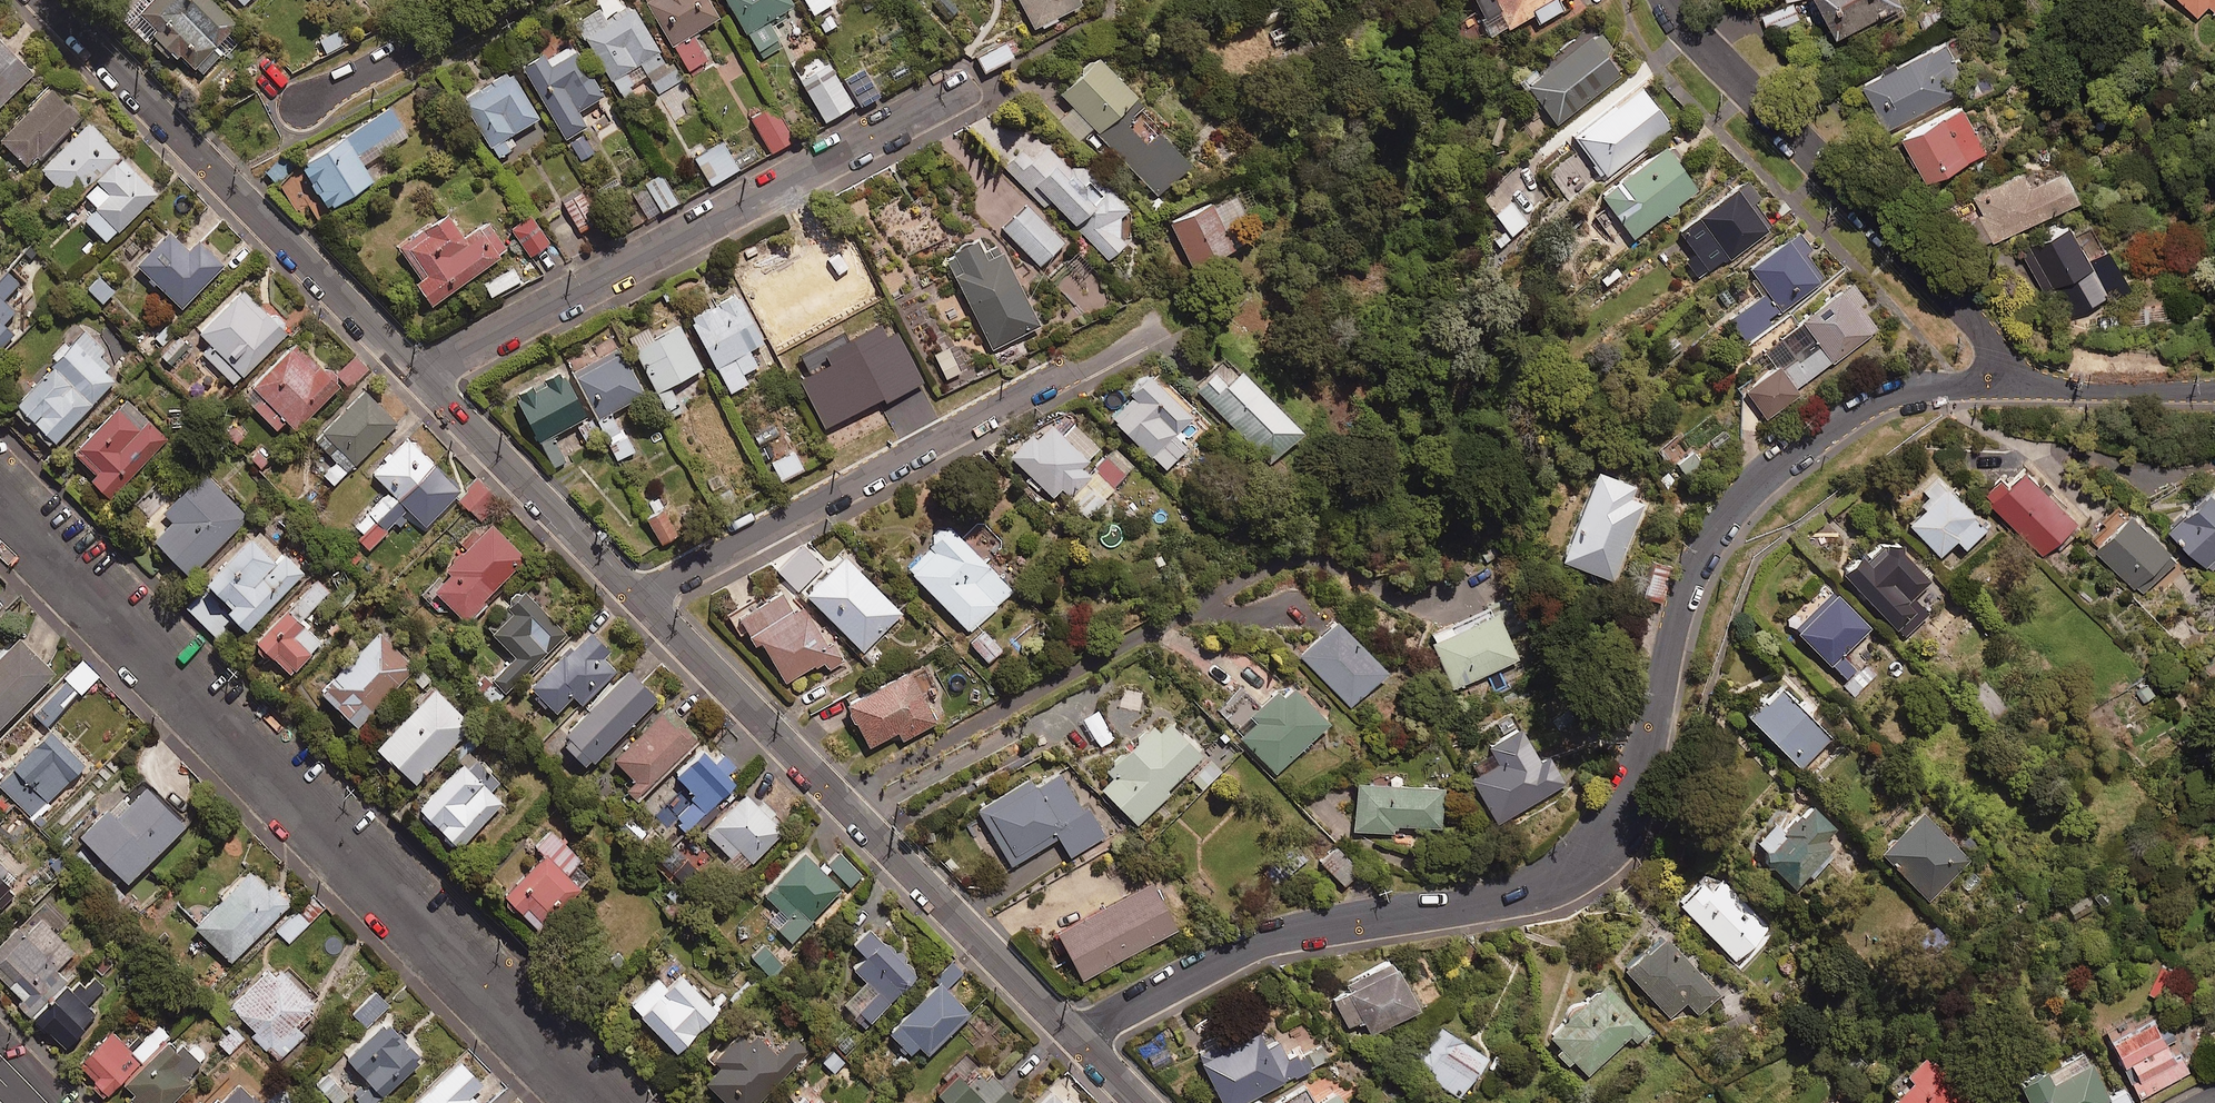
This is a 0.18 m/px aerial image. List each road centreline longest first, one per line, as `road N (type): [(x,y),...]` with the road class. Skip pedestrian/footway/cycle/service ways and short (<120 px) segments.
road 1 (residential): [(1073,1036),(1250,945),(1453,909),(1535,882),(1595,832),(1641,761),(1684,594),(1727,512),(1757,482),(1878,399),(1927,388),(2004,387)]
road 2 (residential): [(598,1102),(0,499)]
road 3 (tertiary): [(634,599),(1073,1036)]
road 4 (residential): [(419,376),(949,91)]
road 5 (residential): [(634,599),(1152,328)]
road 6 (tertiary): [(47,0),(419,376)]
road 7 (residential): [(1667,0),(1698,42),(1959,300),(1997,353),(2004,387)]
road 8 (tertiary): [(419,376),(634,599)]
road 9 (residential): [(505,0),(299,109)]
road 10 (residential): [(2004,387),(2214,390)]

